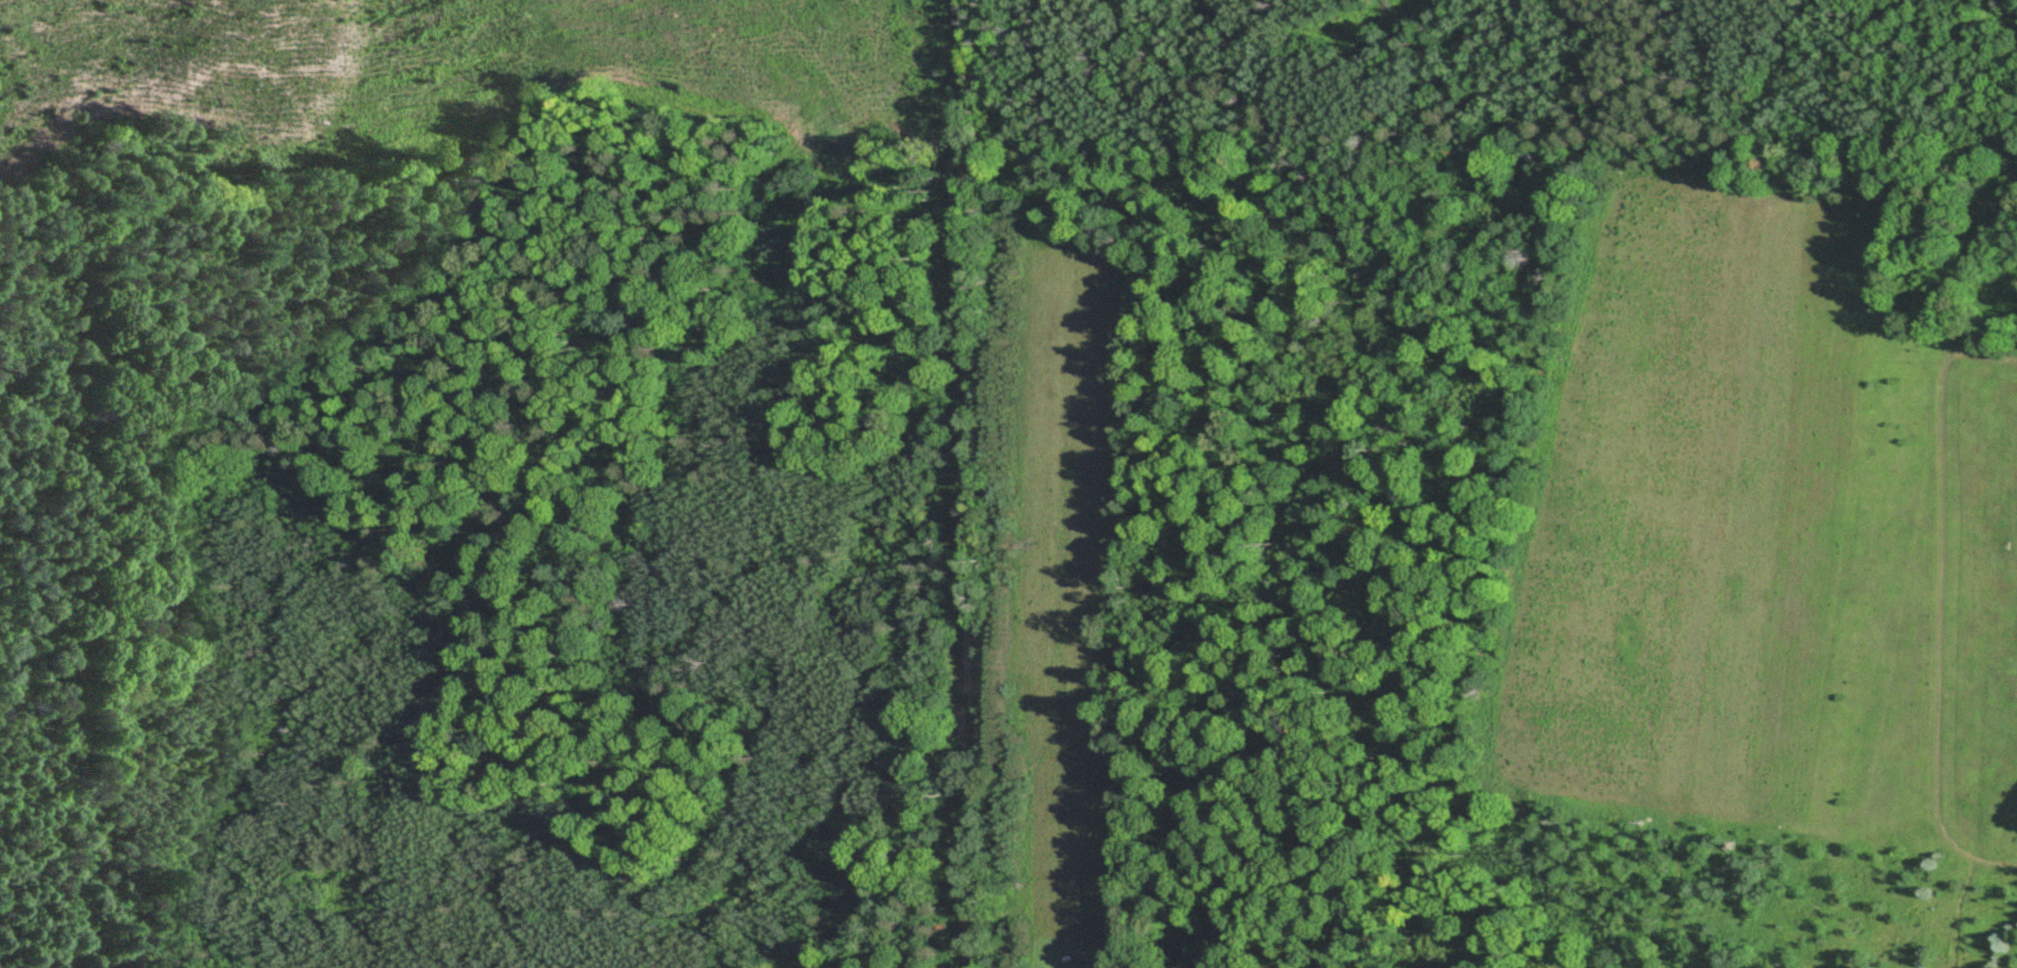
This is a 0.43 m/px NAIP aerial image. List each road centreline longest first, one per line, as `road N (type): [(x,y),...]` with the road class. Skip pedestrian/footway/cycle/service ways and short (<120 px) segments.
road 1 (track): [(972,967),(965,0)]

